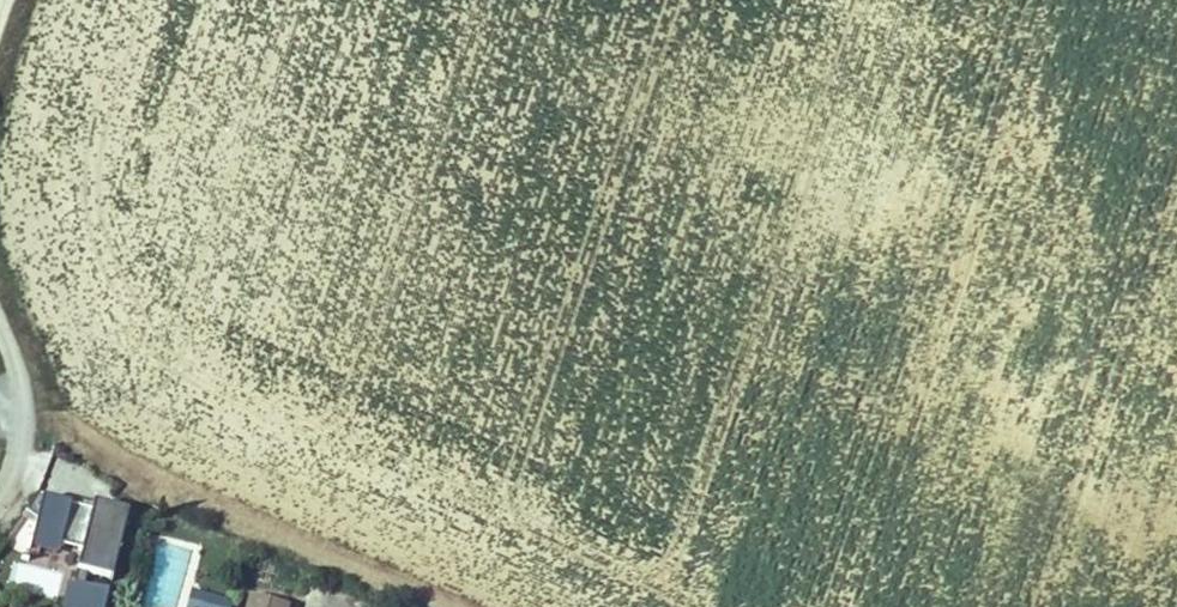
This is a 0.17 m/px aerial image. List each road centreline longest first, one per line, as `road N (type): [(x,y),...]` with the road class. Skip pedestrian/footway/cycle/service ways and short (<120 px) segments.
road 1 (unclassified): [(0,342),(29,389),(23,470),(0,496)]

